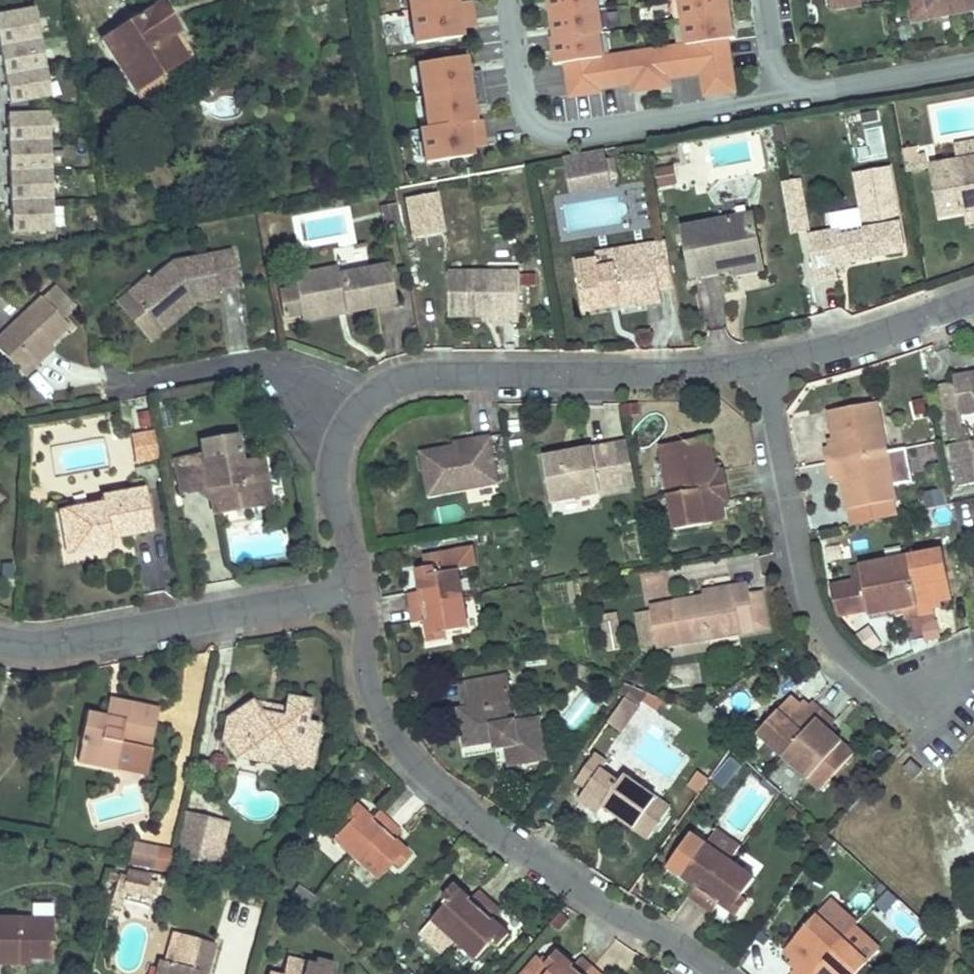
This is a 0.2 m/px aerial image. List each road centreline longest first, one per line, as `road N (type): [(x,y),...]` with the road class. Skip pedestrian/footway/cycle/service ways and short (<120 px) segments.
road 1 (residential): [(356,589),(384,714),(416,765),(719,973)]
road 2 (residential): [(765,365),(819,626),(866,674),(940,692)]
road 3 (residential): [(380,397),(407,380),(765,365)]
road 4 (residential): [(0,642),(11,647),(356,589)]
road 5 (residential): [(380,397),(265,359),(121,383)]
road 6 (residential): [(528,139),(782,94)]
road 7 (residential): [(765,365),(973,296)]
road 8 (residential): [(356,589),(337,475),(352,415),(380,397)]
road 9 (residential): [(973,58),(782,94)]
road 10 (residential): [(508,0),(528,139)]

